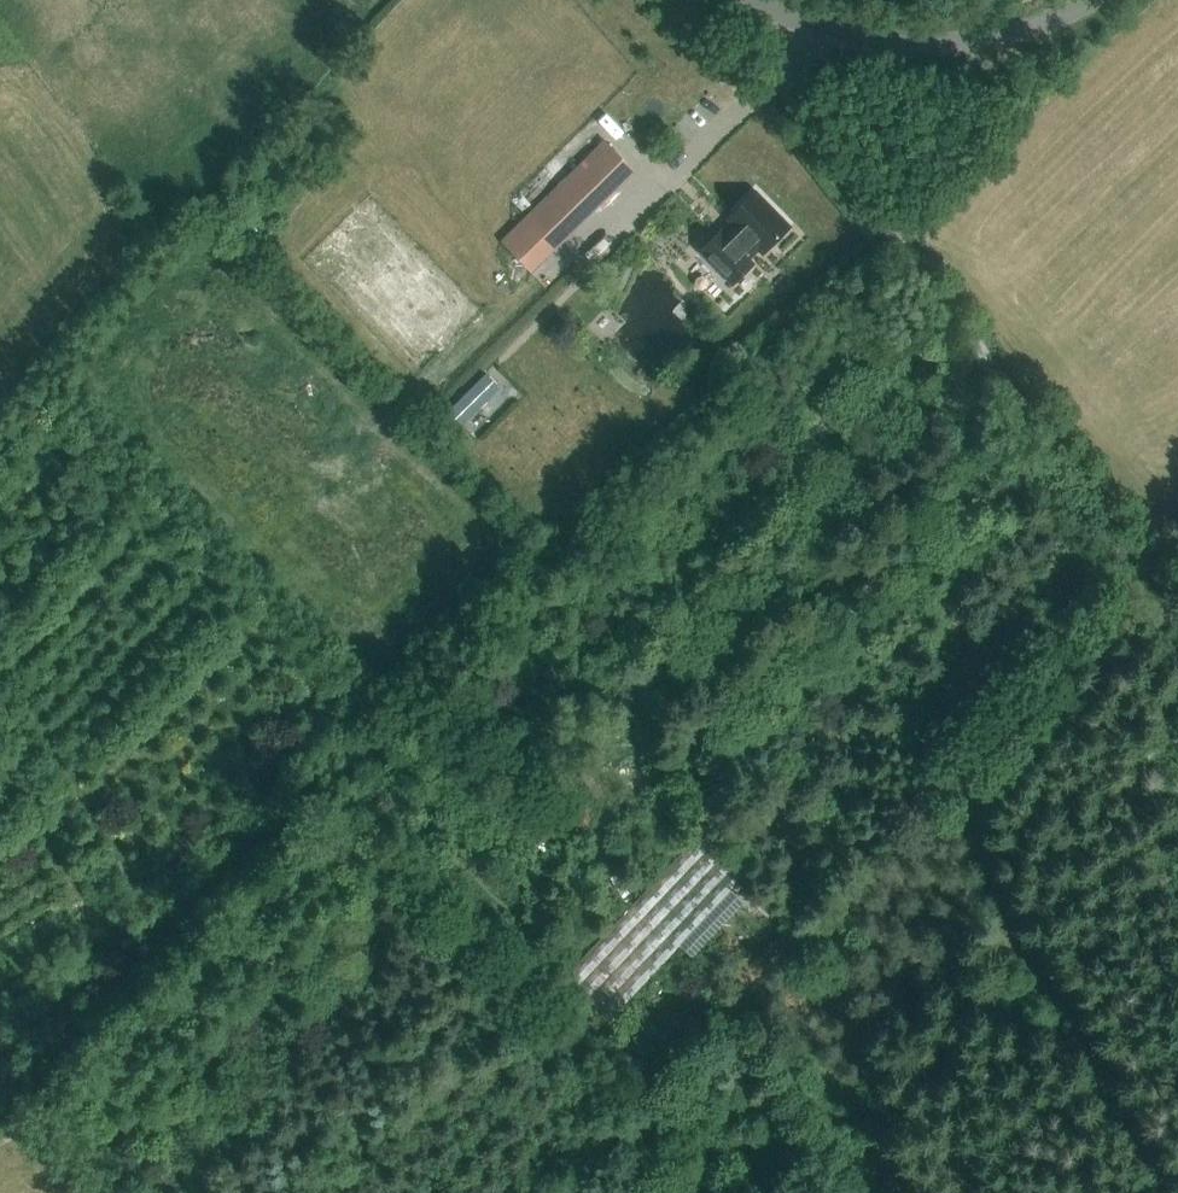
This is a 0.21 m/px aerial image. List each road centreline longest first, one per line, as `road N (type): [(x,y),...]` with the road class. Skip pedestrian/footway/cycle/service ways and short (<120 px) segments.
road 1 (unclassified): [(754,0),(785,23),(904,50),(1050,26),(1091,0)]

